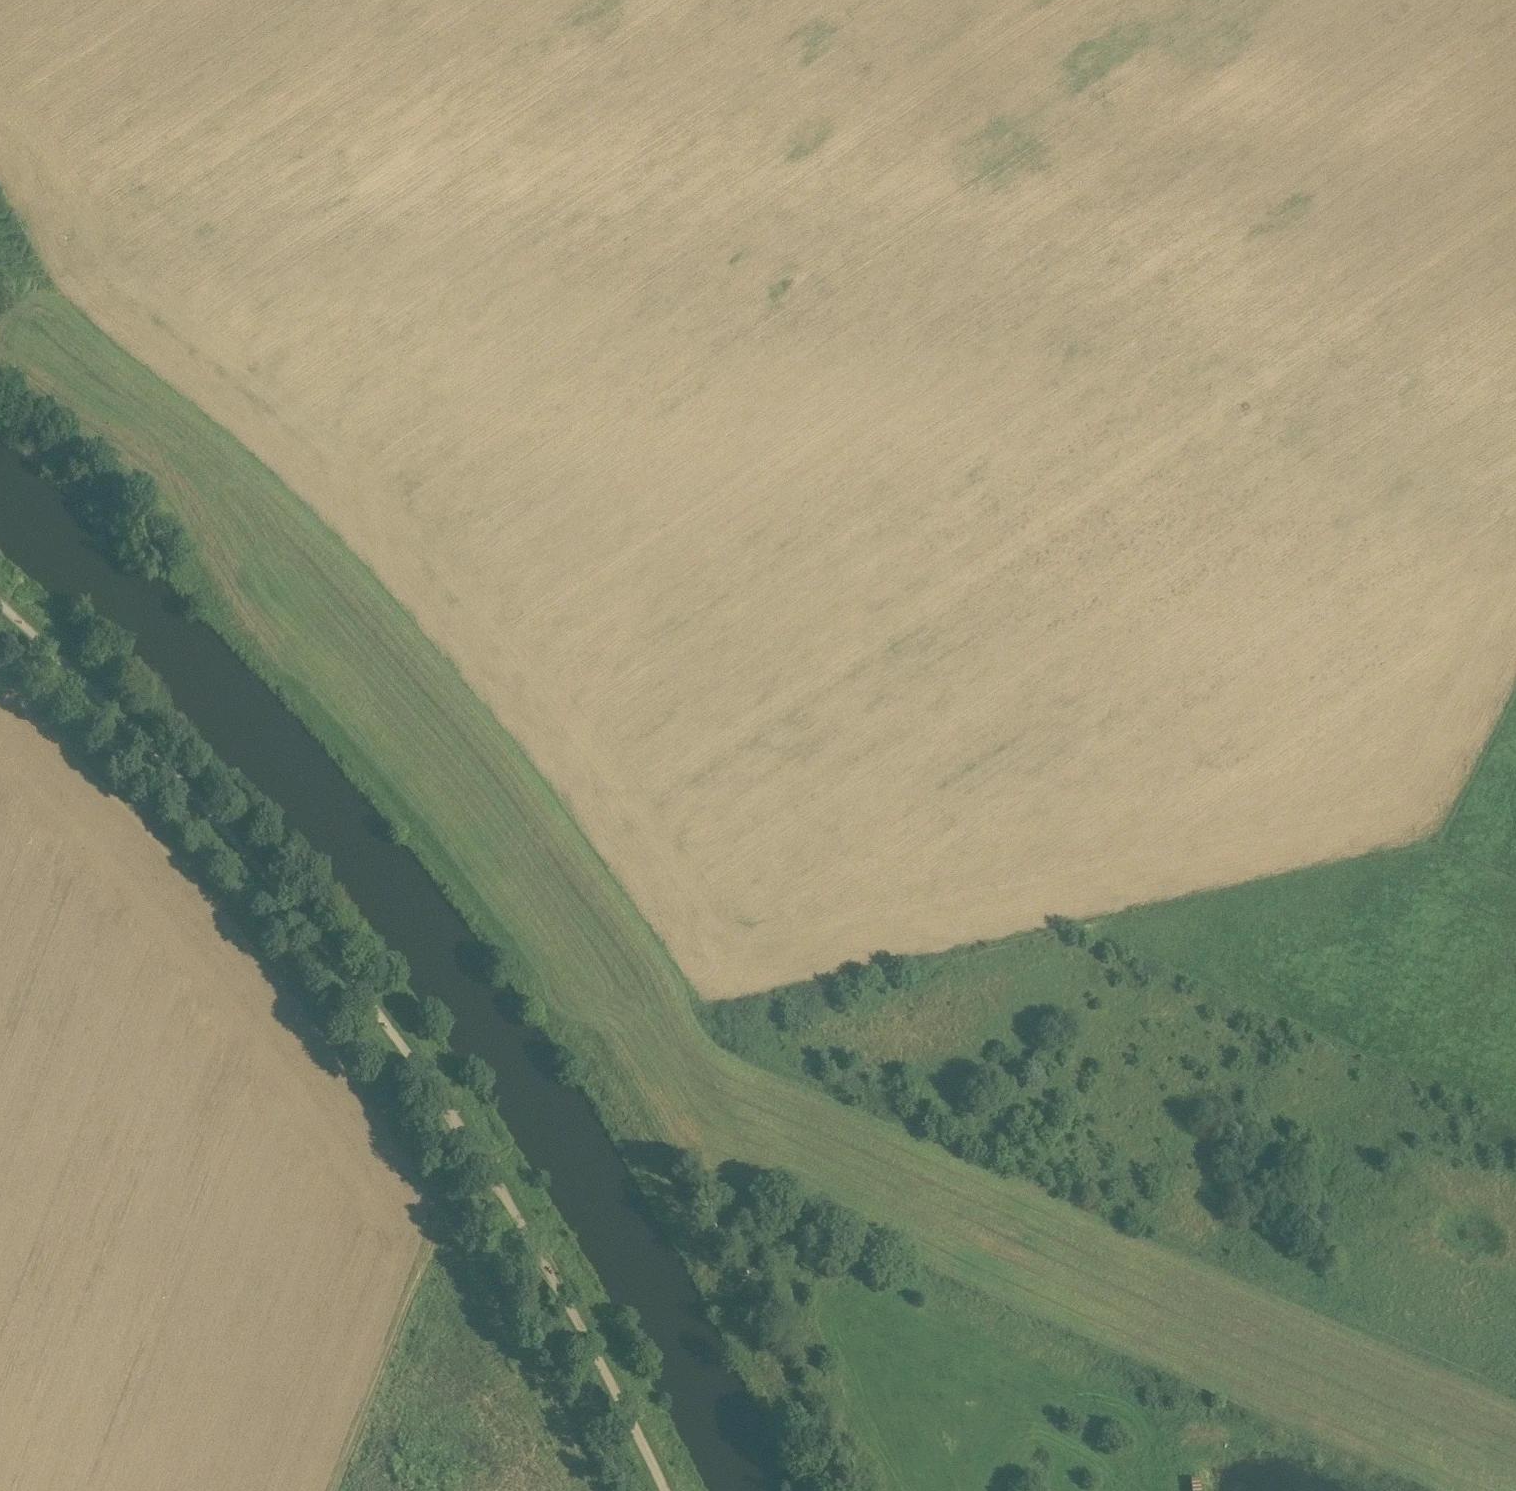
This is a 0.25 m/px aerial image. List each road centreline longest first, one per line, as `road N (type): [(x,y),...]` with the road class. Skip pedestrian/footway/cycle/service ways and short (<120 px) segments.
road 1 (track): [(675,1490),(520,1210),(408,1044),(261,863),(0,601)]
road 2 (track): [(0,690),(195,878),(459,1218),(602,1490)]
road 3 (track): [(341,1490),(459,1218)]

